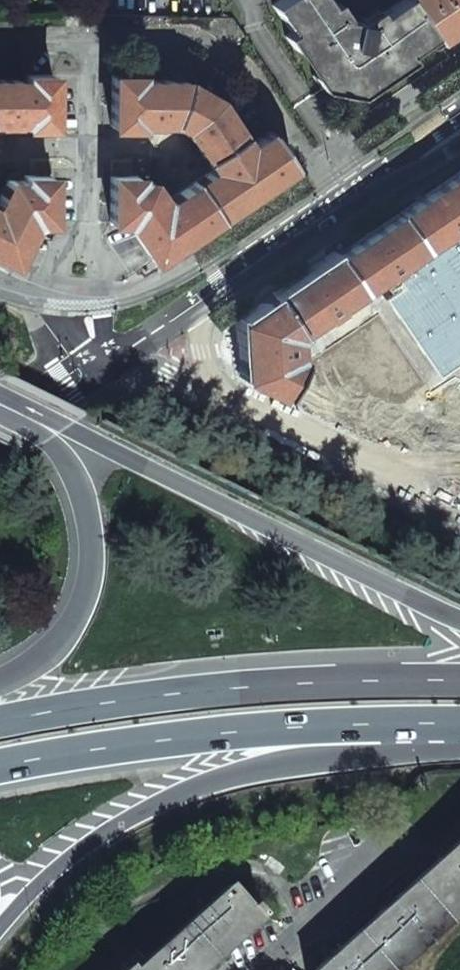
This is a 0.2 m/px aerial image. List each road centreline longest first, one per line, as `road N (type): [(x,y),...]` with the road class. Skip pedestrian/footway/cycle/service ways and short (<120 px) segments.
road 1 (trunk): [(0,920),(58,867),(175,795),(235,772),(360,753),(406,722)]
road 2 (trunk): [(459,680),(242,687),(0,721)]
road 3 (trunk): [(459,618),(154,466),(102,446),(72,446)]
road 4 (trunk): [(0,764),(156,740),(406,722)]
road 5 (residential): [(90,40),(202,41),(252,77),(350,217)]
road 6 (trunk): [(72,446),(93,553),(88,597),(53,655),(0,684)]
road 7 (residential): [(248,969),(459,801)]
road 8 (residential): [(248,0),(249,18),(375,201)]
road 9 (residential): [(114,375),(144,369),(216,394),(204,351),(205,310)]
road 10 (secondary): [(205,310),(350,217)]
road 11 (residential): [(89,151),(89,297)]
road 12 (secondary): [(0,451),(114,375)]

